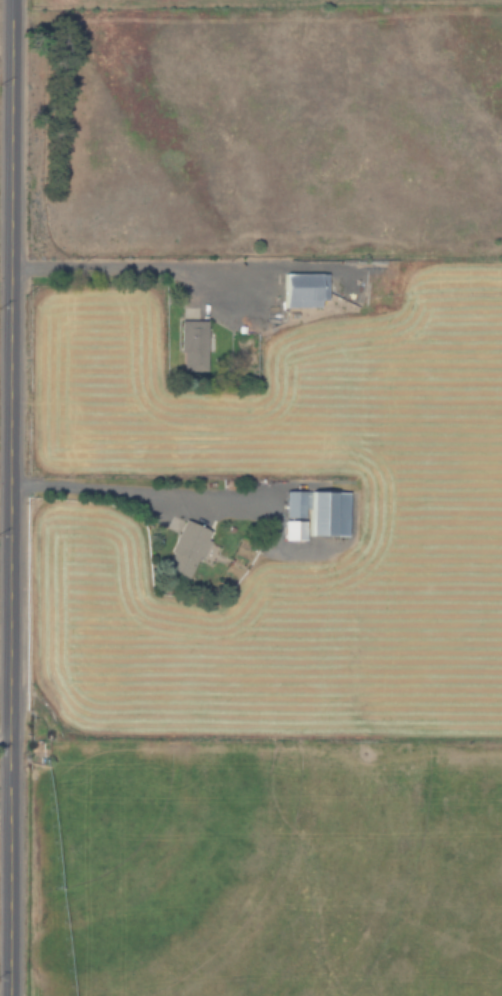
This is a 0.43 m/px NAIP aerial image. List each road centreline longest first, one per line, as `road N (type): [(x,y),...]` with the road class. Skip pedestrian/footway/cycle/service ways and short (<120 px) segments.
road 1 (tertiary): [(11,995),(11,0)]

